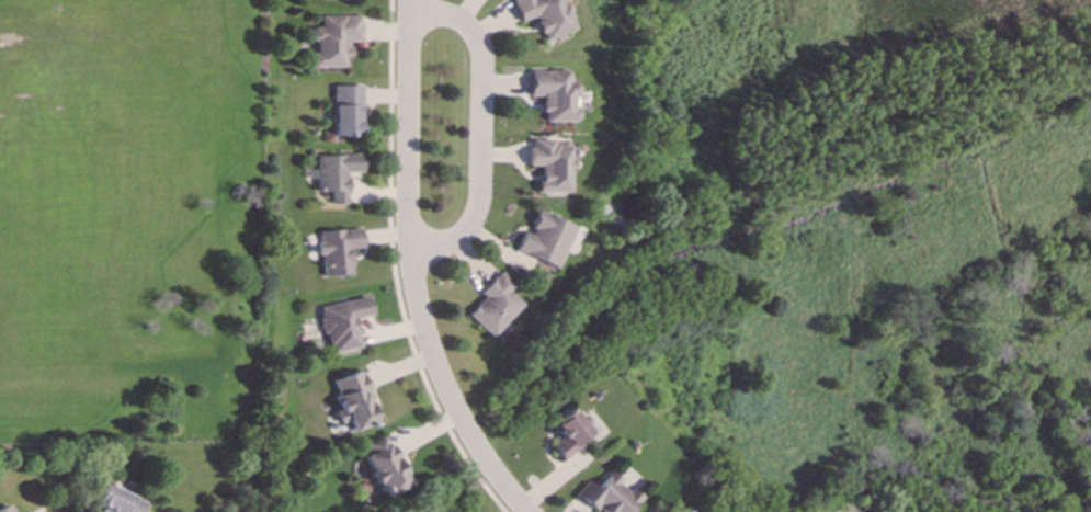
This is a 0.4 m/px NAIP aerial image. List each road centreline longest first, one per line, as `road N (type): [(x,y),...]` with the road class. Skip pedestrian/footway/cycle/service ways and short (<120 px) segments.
road 1 (residential): [(529,511),(478,446),(423,325),(408,259),(408,0)]
road 2 (residential): [(408,259),(458,234),(478,200),(474,34),(407,9)]

